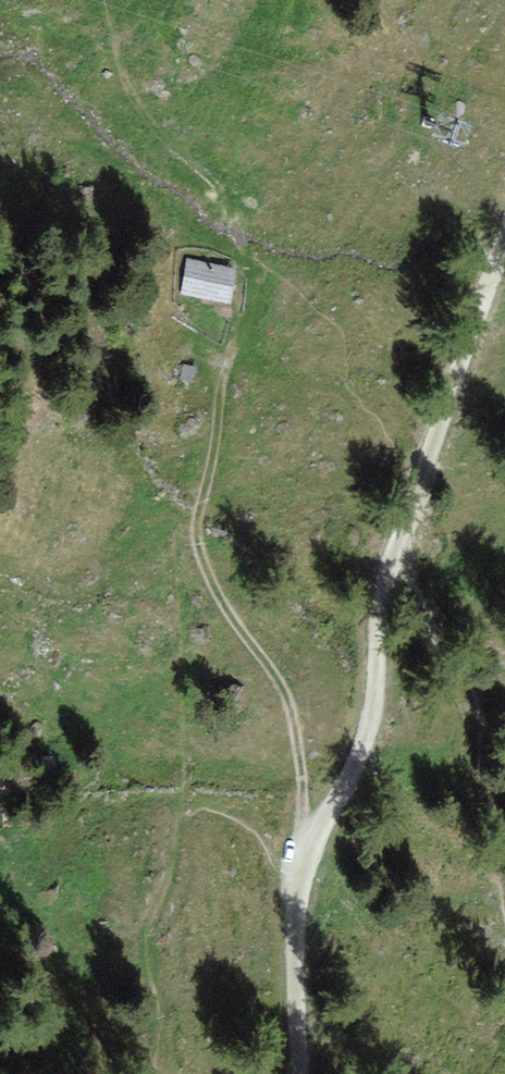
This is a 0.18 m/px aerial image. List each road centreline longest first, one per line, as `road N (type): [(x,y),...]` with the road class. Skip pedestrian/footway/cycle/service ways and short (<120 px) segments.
road 1 (track): [(299,1073),(298,869),(367,732),(386,567),(504,236)]
road 2 (track): [(249,279),(195,527),(221,602),(284,691),(302,775),(305,850)]

